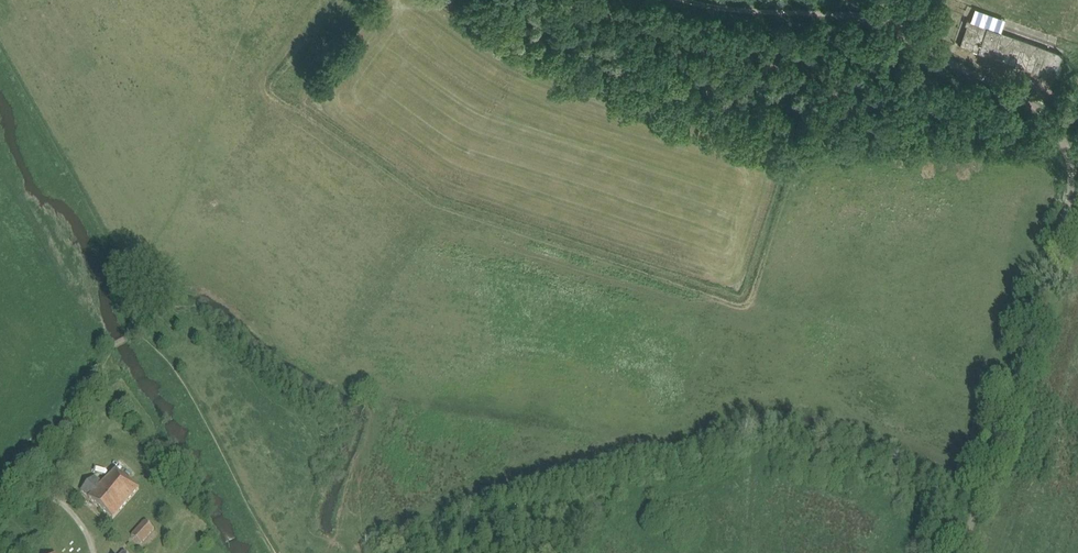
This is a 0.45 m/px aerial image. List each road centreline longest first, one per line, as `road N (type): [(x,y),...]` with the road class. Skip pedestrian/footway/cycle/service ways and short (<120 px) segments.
road 1 (unclassified): [(963,552),(1072,192),(1069,157),(1049,119),(1032,106),(904,40),(888,0)]
road 2 (track): [(11,495),(112,345)]

